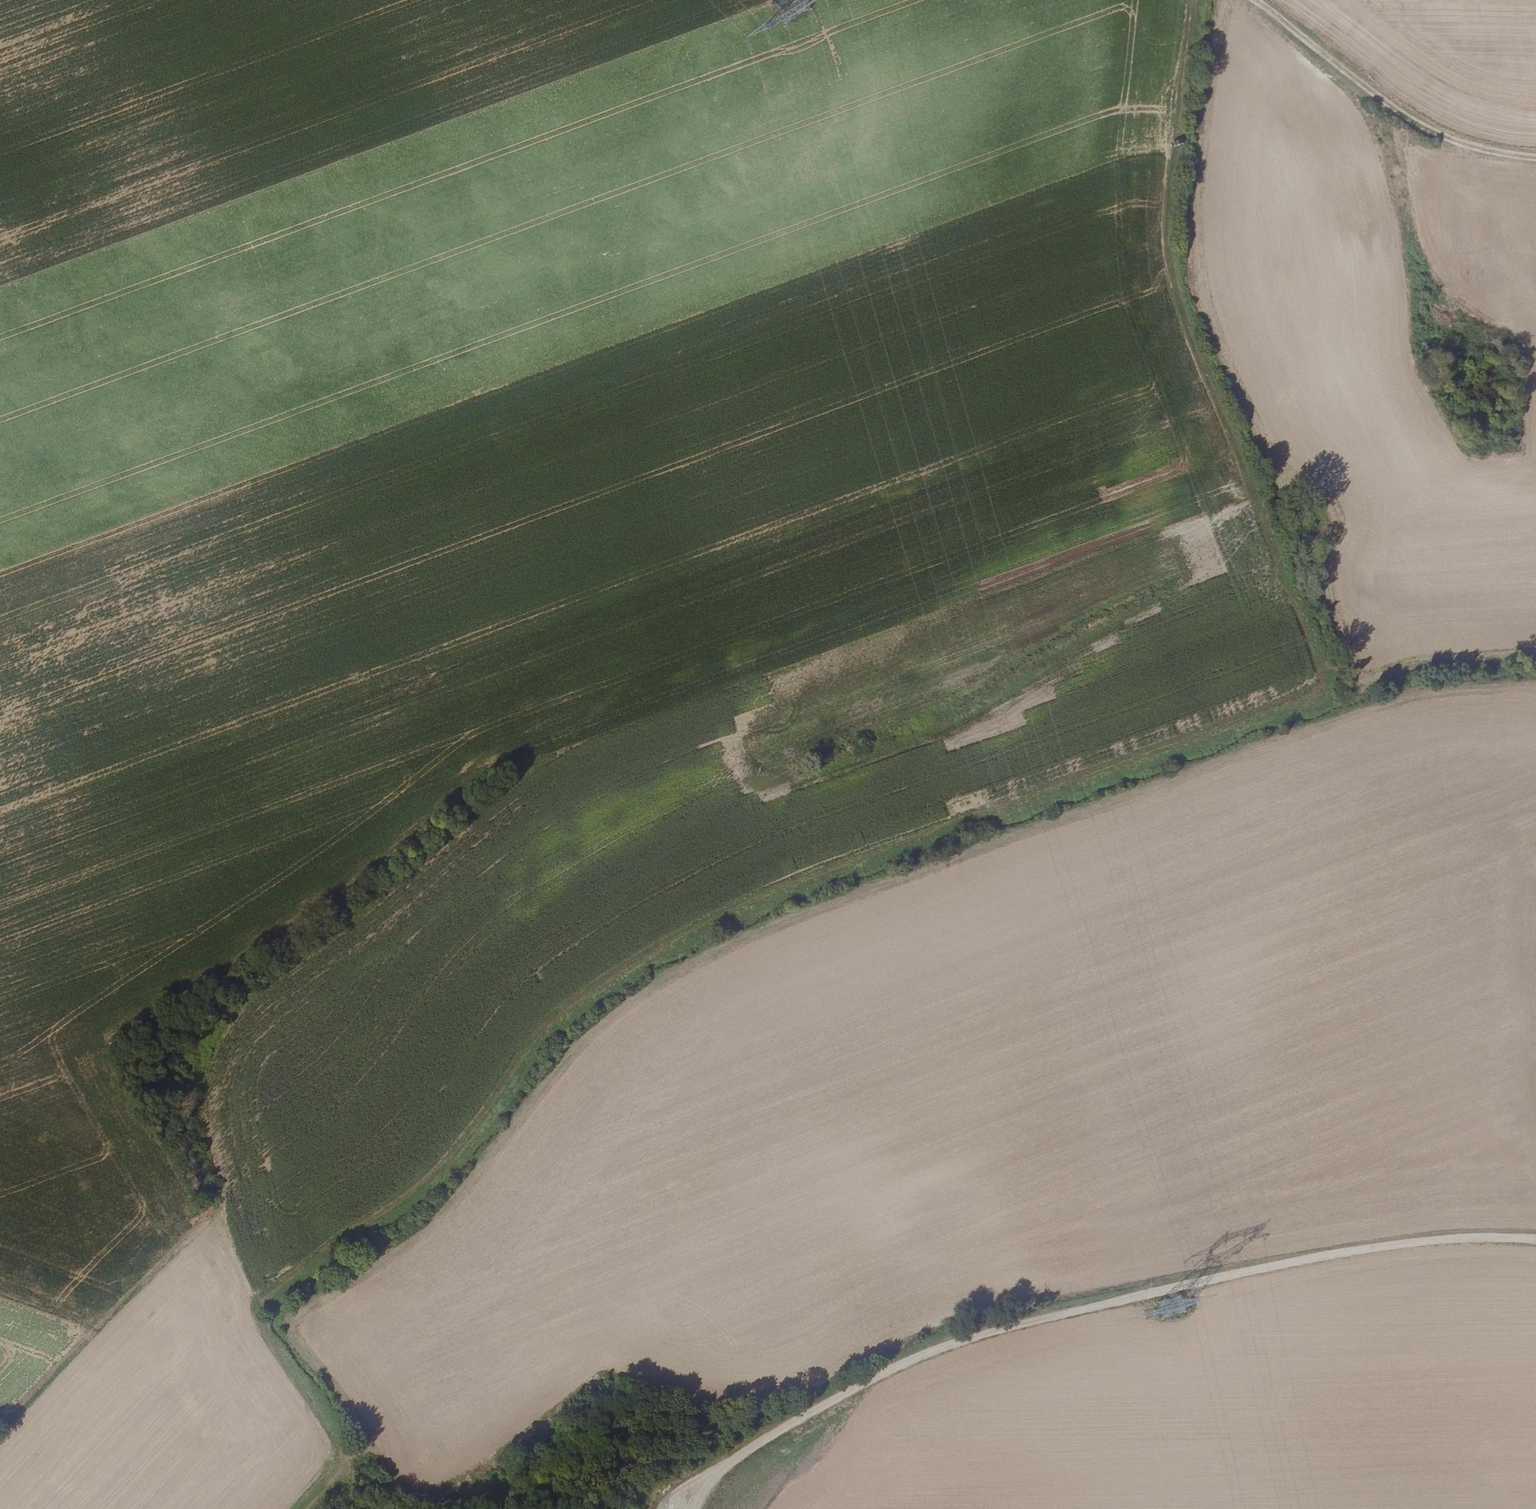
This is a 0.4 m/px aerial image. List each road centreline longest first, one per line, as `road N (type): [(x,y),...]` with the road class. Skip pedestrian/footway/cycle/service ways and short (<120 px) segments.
road 1 (track): [(307,1508),(372,1444),(352,1403),(306,1350),(303,1329),(316,1310),(423,1237),(608,1021),(715,952),(789,916),(1409,694),(1535,682)]
road 2 (track): [(1535,1240),(1420,1243),(1182,1280),(955,1342),(854,1386),(739,1460),(699,1508)]
road 3 (track): [(1260,0),(1388,107),(1468,146),(1535,158)]

